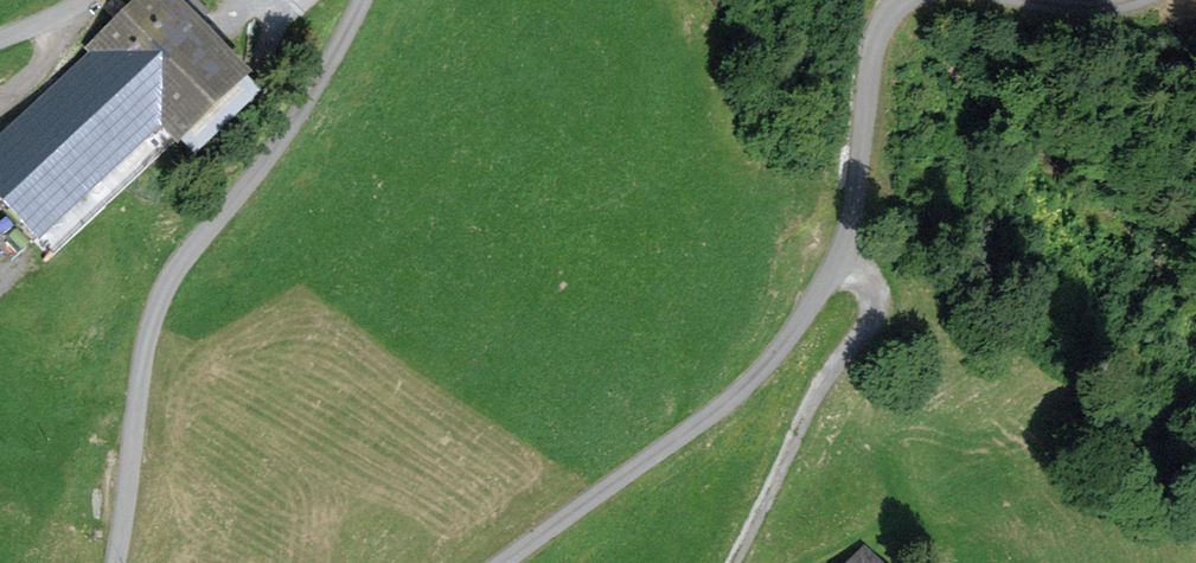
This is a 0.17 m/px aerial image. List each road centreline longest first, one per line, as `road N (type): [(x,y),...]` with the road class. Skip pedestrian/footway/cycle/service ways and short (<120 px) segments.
road 1 (track): [(506,562),(731,399),(780,350),(835,264),(852,217),(879,36),(905,0)]
road 2 (track): [(362,0),(294,119),(176,270),(156,306),(116,562)]
road 3 (track): [(731,562),(820,388),(875,313),(877,290),(835,264)]

